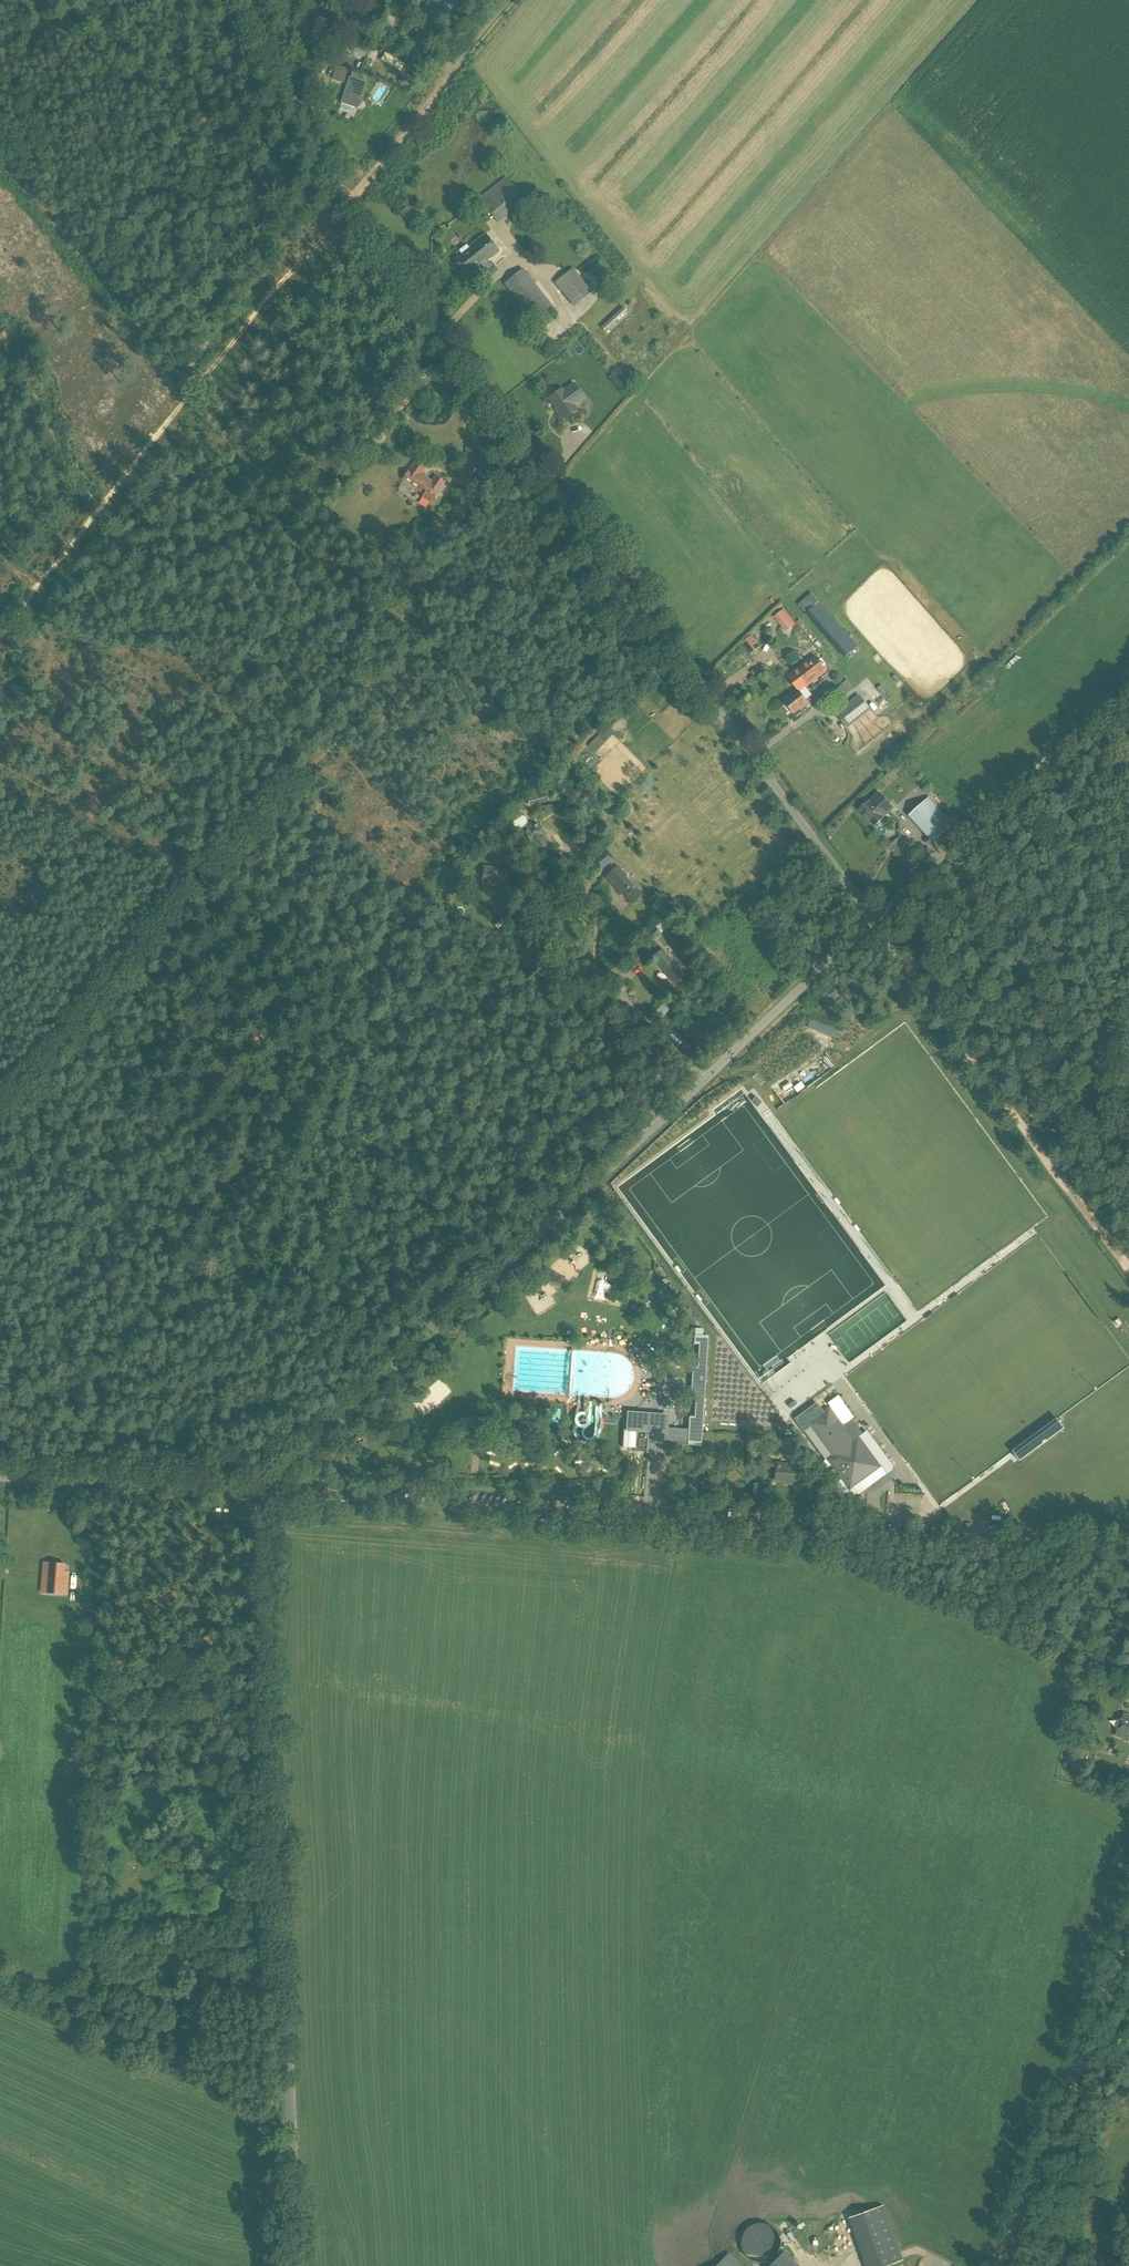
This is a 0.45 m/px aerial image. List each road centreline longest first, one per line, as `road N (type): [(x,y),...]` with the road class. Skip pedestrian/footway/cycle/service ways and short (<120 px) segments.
road 1 (unclassified): [(872,925),(348,209),(235,0)]
road 2 (unclassified): [(263,1496),(1128,1553)]
road 3 (unclassified): [(263,1496),(872,925)]
road 4 (unclassified): [(294,2265),(263,1496)]
road 5 (track): [(33,588),(517,0)]
road 6 (track): [(1106,1235),(872,925)]
road 7 (unclassified): [(872,925),(1128,672)]
road 8 (tertiary): [(1000,2265),(1128,1929)]
road 9 (track): [(189,395),(0,154)]
road 10 (unclassified): [(263,1496),(0,1477)]
road 11 (track): [(1128,1037),(1092,1049),(1007,1098)]

